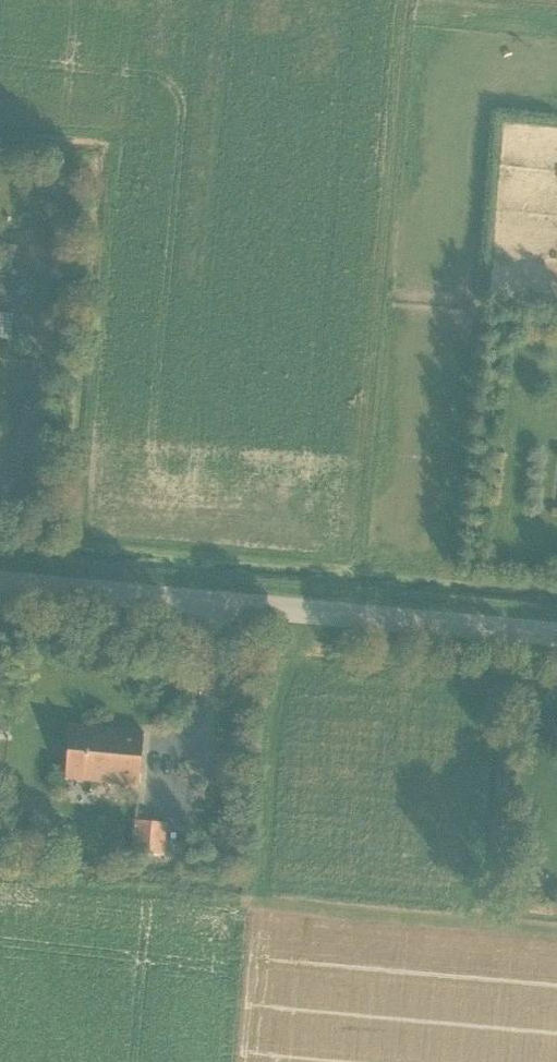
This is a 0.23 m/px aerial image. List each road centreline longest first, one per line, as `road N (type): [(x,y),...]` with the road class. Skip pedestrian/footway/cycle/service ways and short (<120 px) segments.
road 1 (unclassified): [(556,634),(0,585)]

